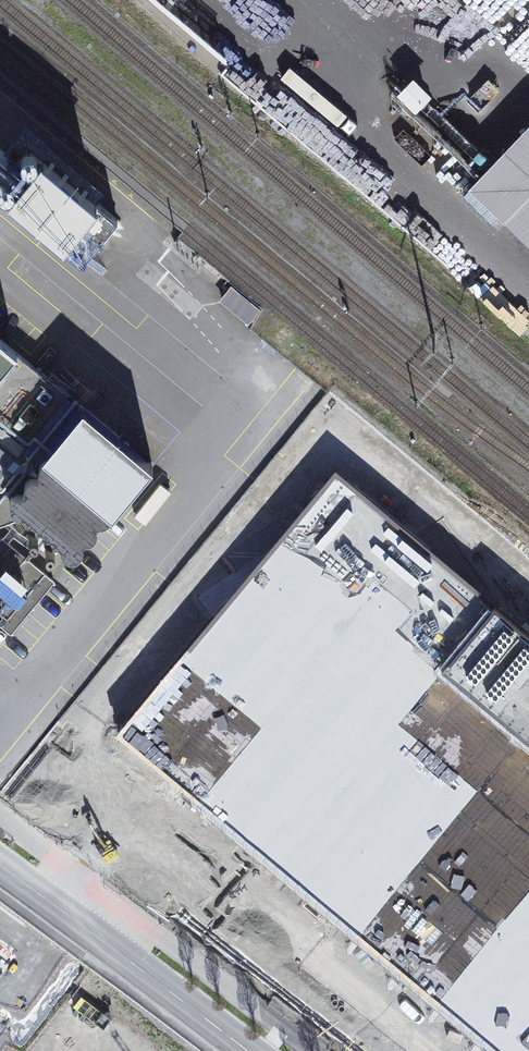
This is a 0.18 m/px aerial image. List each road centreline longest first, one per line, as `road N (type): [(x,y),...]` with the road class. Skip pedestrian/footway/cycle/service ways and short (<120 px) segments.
road 1 (primary): [(247,1050),(0,866)]

